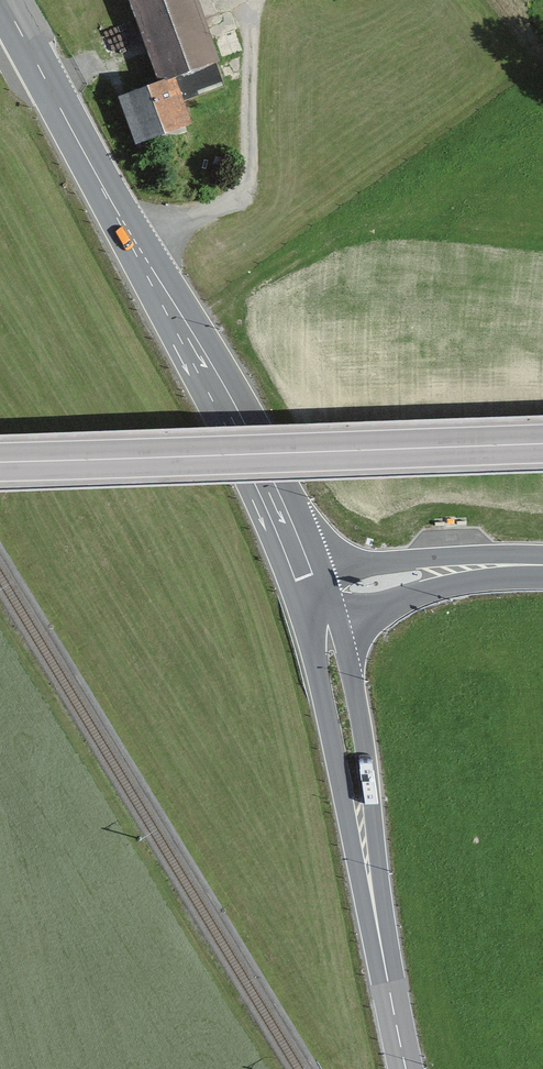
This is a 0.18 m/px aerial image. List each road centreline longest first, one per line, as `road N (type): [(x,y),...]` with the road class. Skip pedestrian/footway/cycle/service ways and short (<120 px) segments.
road 1 (secondary): [(1,0),(220,399),(308,593)]
road 2 (trunk): [(542,441),(0,460)]
road 3 (secondary): [(308,593),(344,718),(406,1068)]
road 4 (track): [(133,243),(235,194),(245,174),(253,0)]
road 5 (trunk): [(542,564),(434,569),(308,593)]

